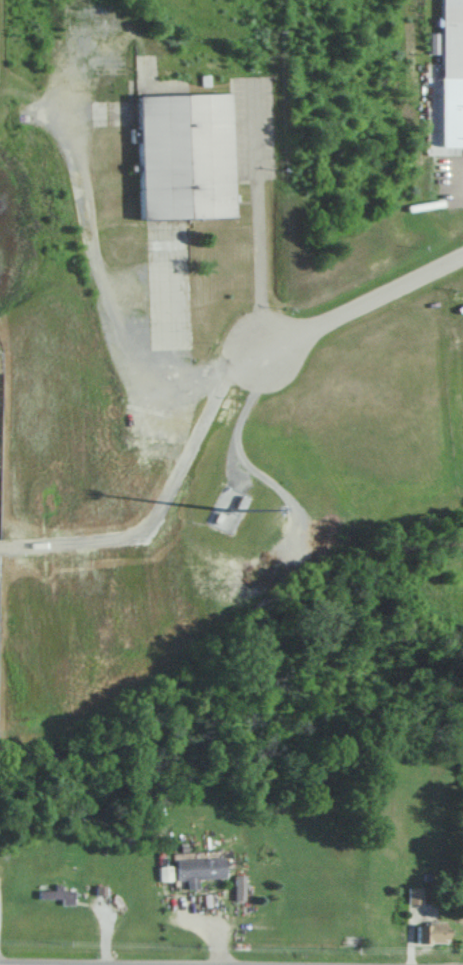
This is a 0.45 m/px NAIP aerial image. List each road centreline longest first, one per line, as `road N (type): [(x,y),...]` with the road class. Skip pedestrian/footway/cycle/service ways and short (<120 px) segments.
road 1 (residential): [(462,252),(265,348)]

